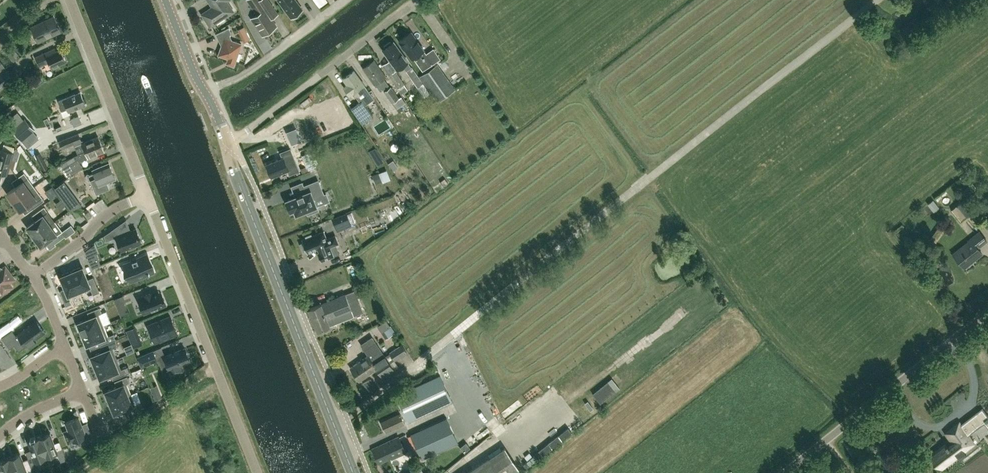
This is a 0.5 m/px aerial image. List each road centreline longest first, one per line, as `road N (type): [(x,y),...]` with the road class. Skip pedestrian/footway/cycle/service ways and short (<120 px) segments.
road 1 (secondary): [(354,472),(227,140)]
road 2 (unclassified): [(257,472),(148,195)]
road 3 (unclassified): [(785,472),(987,313)]
road 4 (residential): [(227,140),(419,0)]
road 5 (unclassified): [(148,195),(70,0)]
road 6 (residential): [(204,90),(247,73),(344,0)]
road 7 (residential): [(148,195),(113,210),(33,277)]

